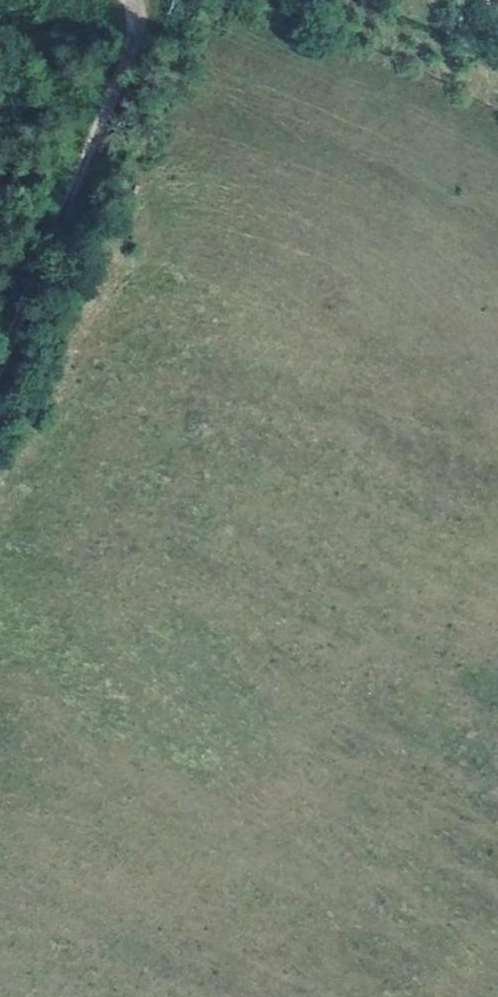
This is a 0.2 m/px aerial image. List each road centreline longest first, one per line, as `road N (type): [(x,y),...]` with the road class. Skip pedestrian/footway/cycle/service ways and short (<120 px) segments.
road 1 (track): [(0,372),(138,42),(131,0)]

